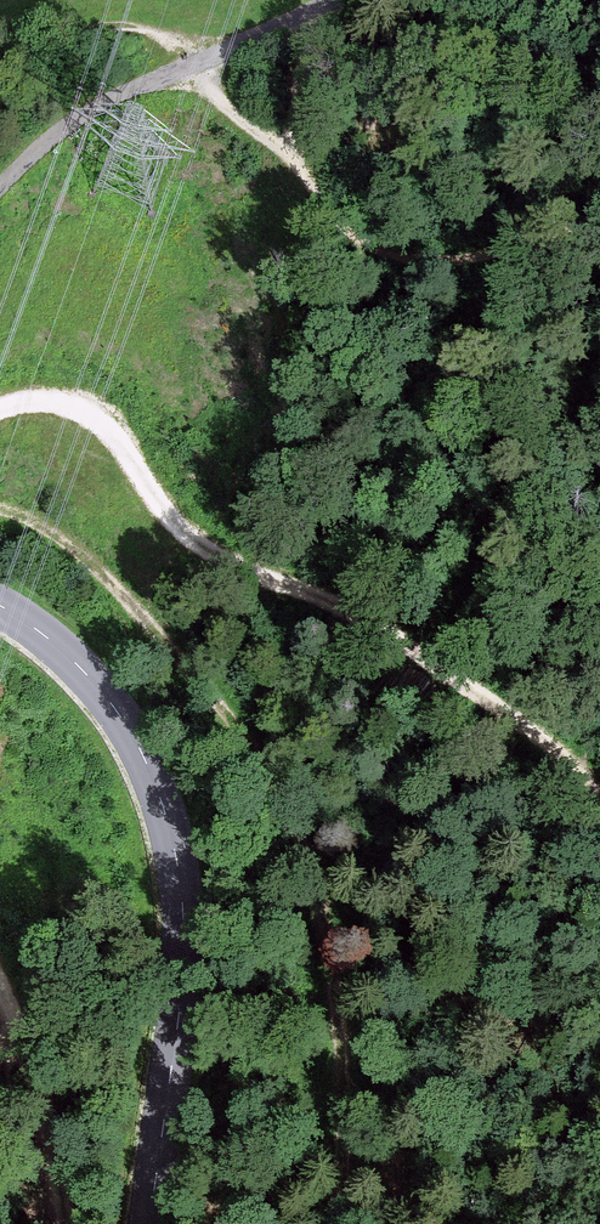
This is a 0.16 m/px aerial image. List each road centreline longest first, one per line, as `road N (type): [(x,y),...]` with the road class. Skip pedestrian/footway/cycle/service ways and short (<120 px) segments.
road 1 (track): [(0,511),(58,535),(106,581),(213,696),(275,803),(327,924),(338,1055),(328,1223)]
road 2 (track): [(0,415),(60,407),(93,421),(183,534),(214,558),(321,599),(413,652),(495,708),(586,787),(599,814)]
road 3 (secondary): [(149,1223),(182,988),(174,850),(155,782),(125,723),(72,659),(0,606)]
road 4 (track): [(599,221),(449,262),(390,256),(348,237),(291,154),(249,125),(192,64)]
road 5 (track): [(58,1223),(0,995)]
road 6 (track): [(192,64),(112,93),(0,181)]
road 7 (track): [(192,64),(175,45),(137,29),(84,34),(0,64)]
road 8 (track): [(351,0),(192,64)]
road 9 (track): [(291,154),(295,86),(312,17)]

